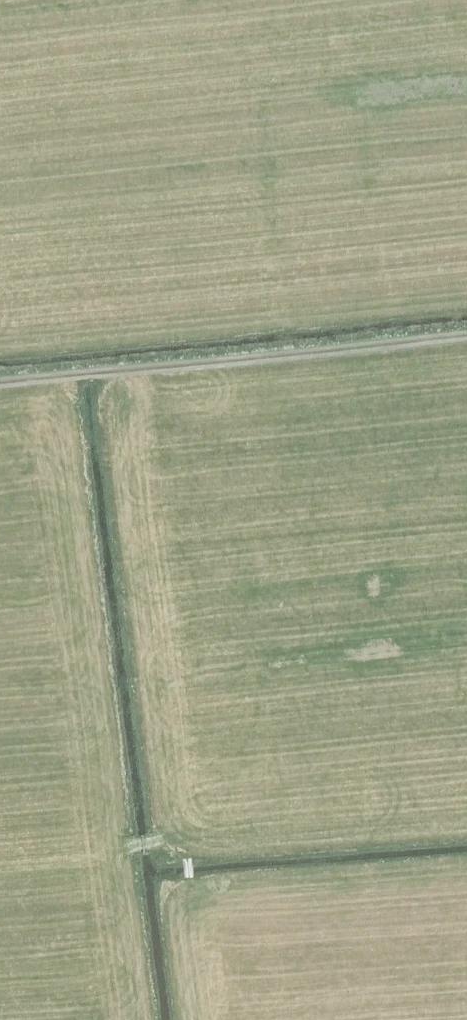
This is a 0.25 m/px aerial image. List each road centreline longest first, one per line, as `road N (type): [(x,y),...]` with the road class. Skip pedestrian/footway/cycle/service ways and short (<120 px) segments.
road 1 (unclassified): [(466,331),(0,380)]

